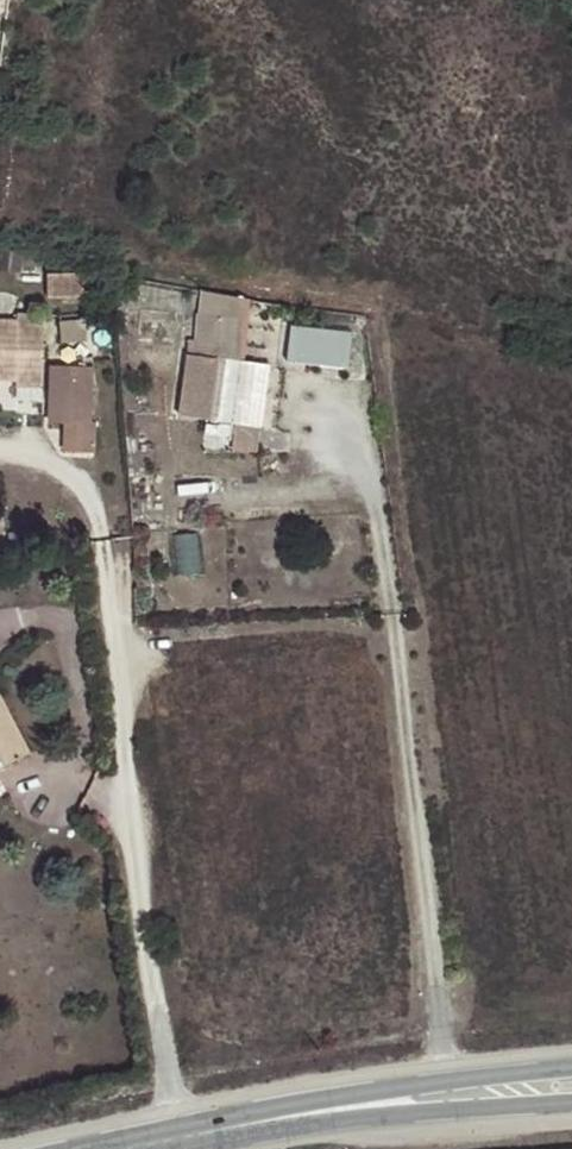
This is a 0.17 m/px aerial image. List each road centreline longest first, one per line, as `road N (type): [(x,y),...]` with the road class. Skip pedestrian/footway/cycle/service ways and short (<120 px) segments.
road 1 (residential): [(182,1140),(141,916),(106,548)]
road 2 (residential): [(447,1085),(394,617)]
road 3 (secondary): [(182,1140),(571,1103)]
road 4 (secondary): [(447,1085),(182,1140)]
road 5 (secondary): [(571,1072),(447,1085)]

